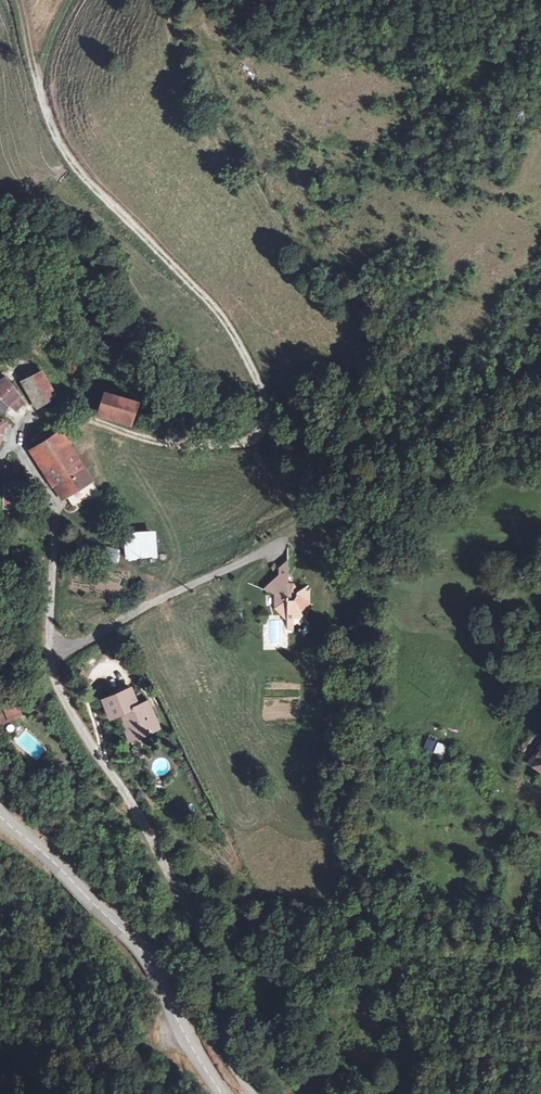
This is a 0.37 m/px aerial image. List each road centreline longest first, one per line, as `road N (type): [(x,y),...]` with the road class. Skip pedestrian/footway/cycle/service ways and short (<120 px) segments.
road 1 (residential): [(256,1093),(228,1050),(206,952),(165,862),(57,680),(48,638),(53,506),(16,443),(26,419),(67,409)]
road 2 (track): [(31,58),(70,160),(216,311),(272,410)]
road 3 (secondary): [(221,1093),(134,943),(0,814)]
road 4 (track): [(279,229),(272,182),(196,36),(201,0)]

